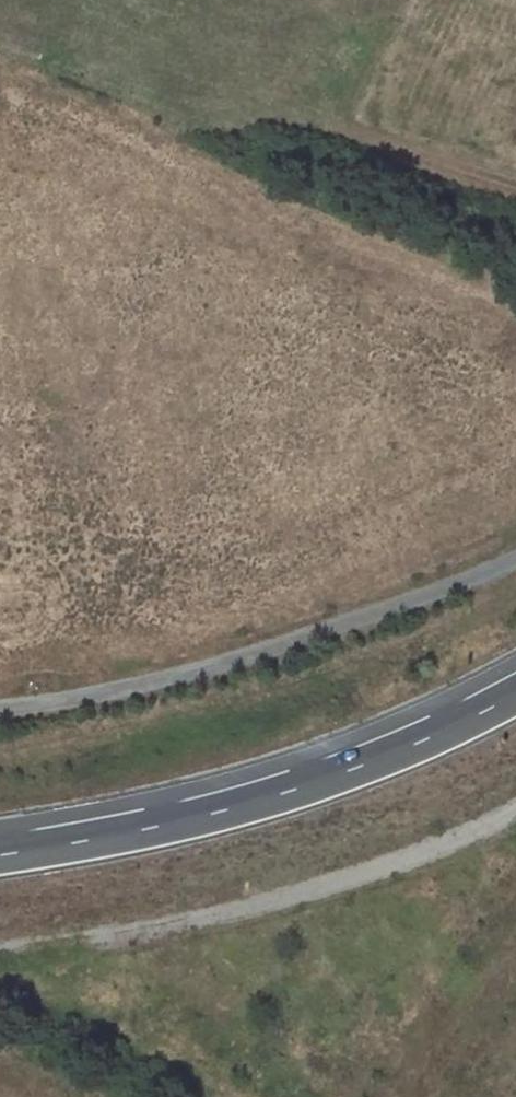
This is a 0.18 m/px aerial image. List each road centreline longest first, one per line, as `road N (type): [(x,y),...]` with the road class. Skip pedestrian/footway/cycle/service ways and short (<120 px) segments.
road 1 (unclassified): [(515,547),(300,642),(138,688),(0,708)]
road 2 (motorway): [(515,694),(294,789),(0,854)]

